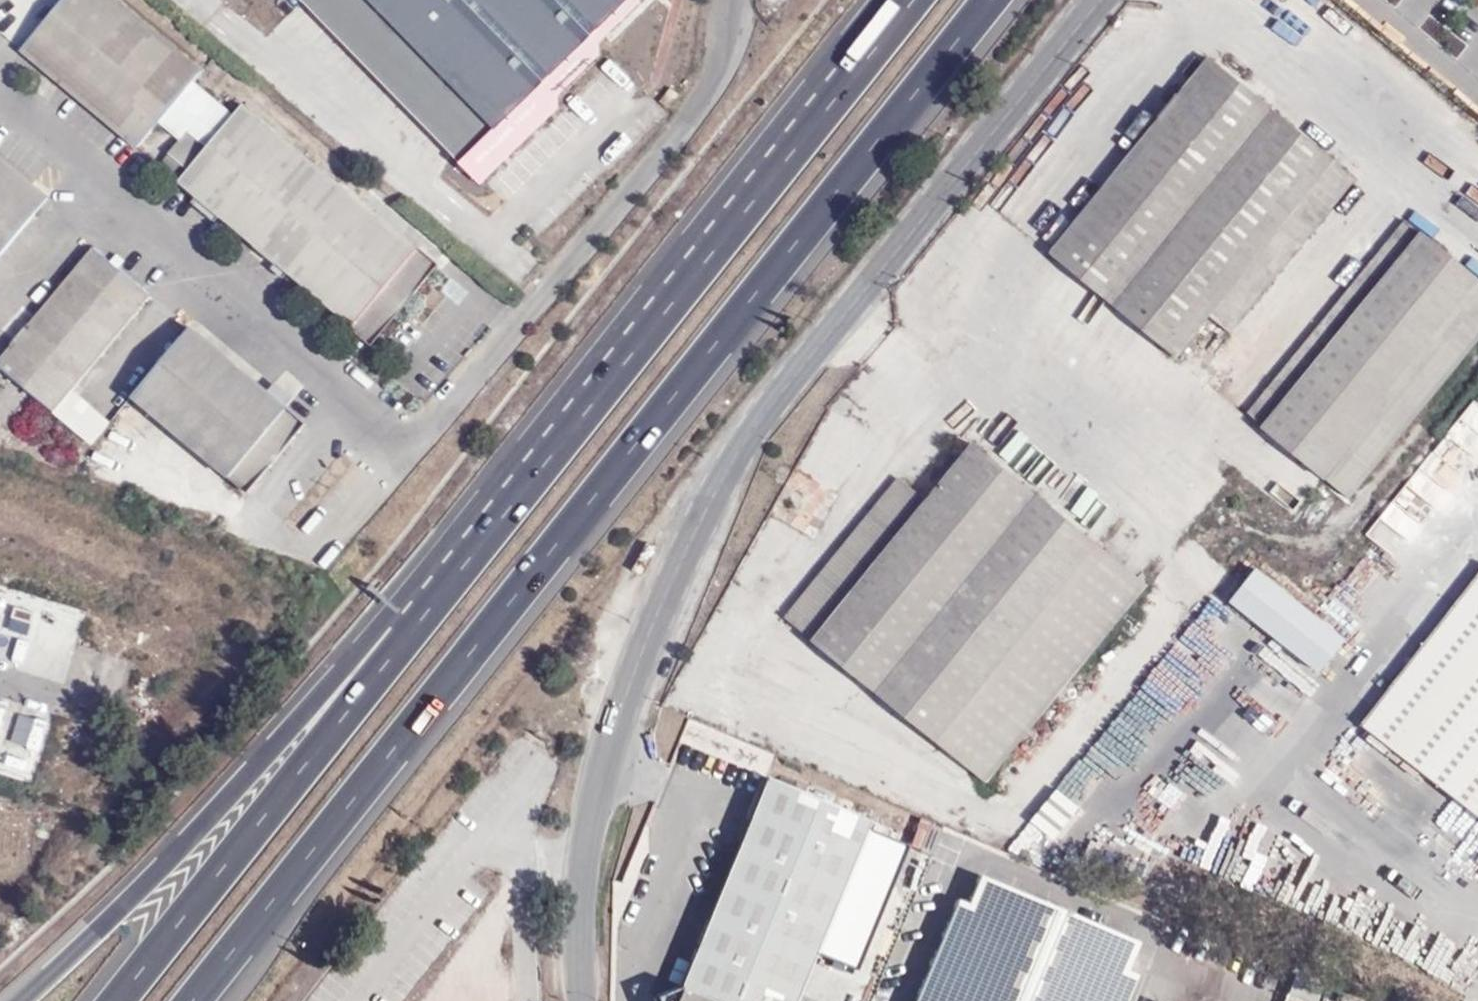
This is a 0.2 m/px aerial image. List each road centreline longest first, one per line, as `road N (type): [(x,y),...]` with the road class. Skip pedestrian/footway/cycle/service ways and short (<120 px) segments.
road 1 (motorway): [(192,1000),(991,0)]
road 2 (tertiary): [(1106,0),(727,464),(650,644),(606,784),(578,920),(582,1000)]
road 3 (motorway): [(607,373),(242,778),(19,1000)]
road 4 (motorway): [(607,373),(118,1000)]
road 5 (residential): [(730,0),(725,55),(507,330),(404,445)]
road 6 (motorway): [(902,0),(607,373)]

